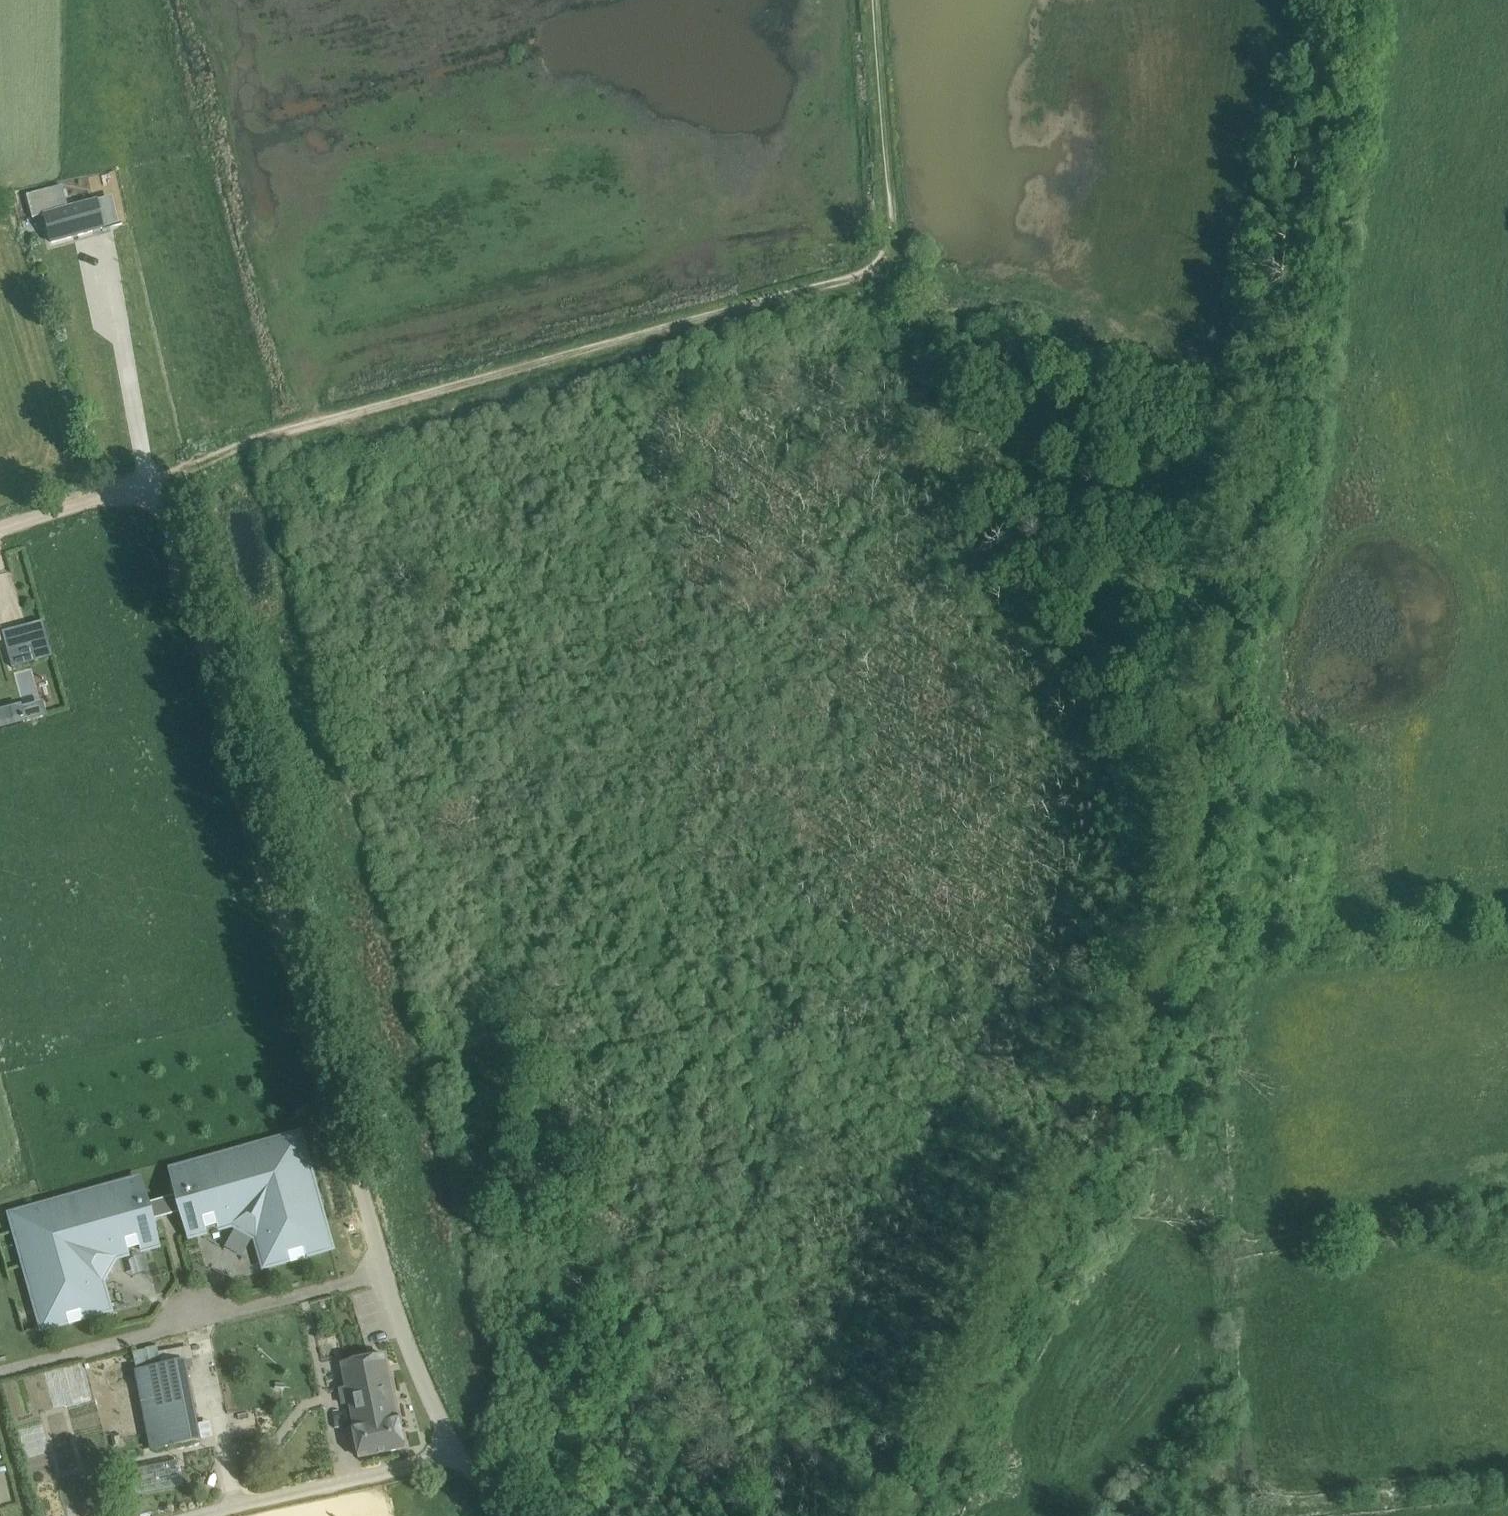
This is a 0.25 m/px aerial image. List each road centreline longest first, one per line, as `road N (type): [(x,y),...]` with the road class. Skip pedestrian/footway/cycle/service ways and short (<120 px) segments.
road 1 (unclassified): [(0,527),(146,484),(168,487),(182,505),(398,1317),(441,1424),(515,1515)]
road 2 (track): [(877,0),(894,217),(887,251),(869,273),(544,351),(182,465),(146,484)]

